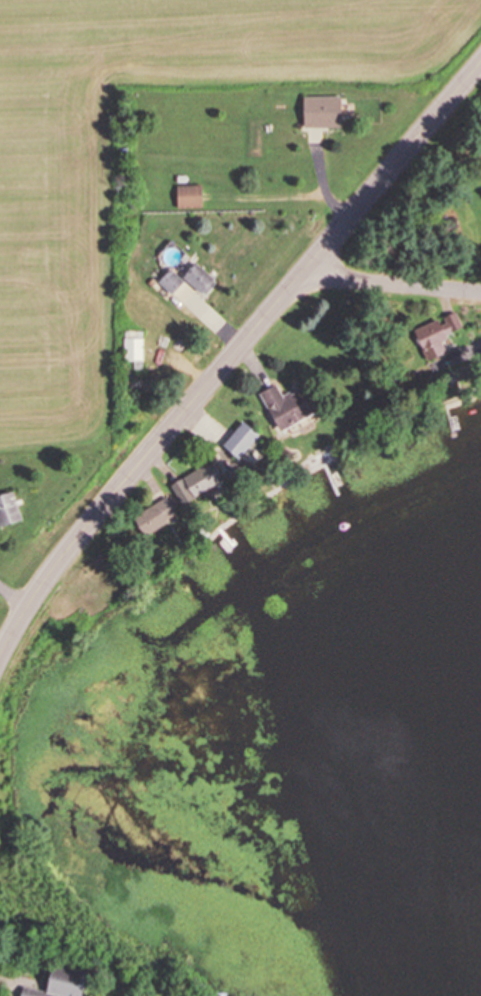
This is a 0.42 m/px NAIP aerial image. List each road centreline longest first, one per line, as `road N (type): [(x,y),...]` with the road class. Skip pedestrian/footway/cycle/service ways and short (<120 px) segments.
road 1 (secondary): [(480,65),(62,557),(0,657)]
road 2 (residential): [(304,272),(480,291)]

